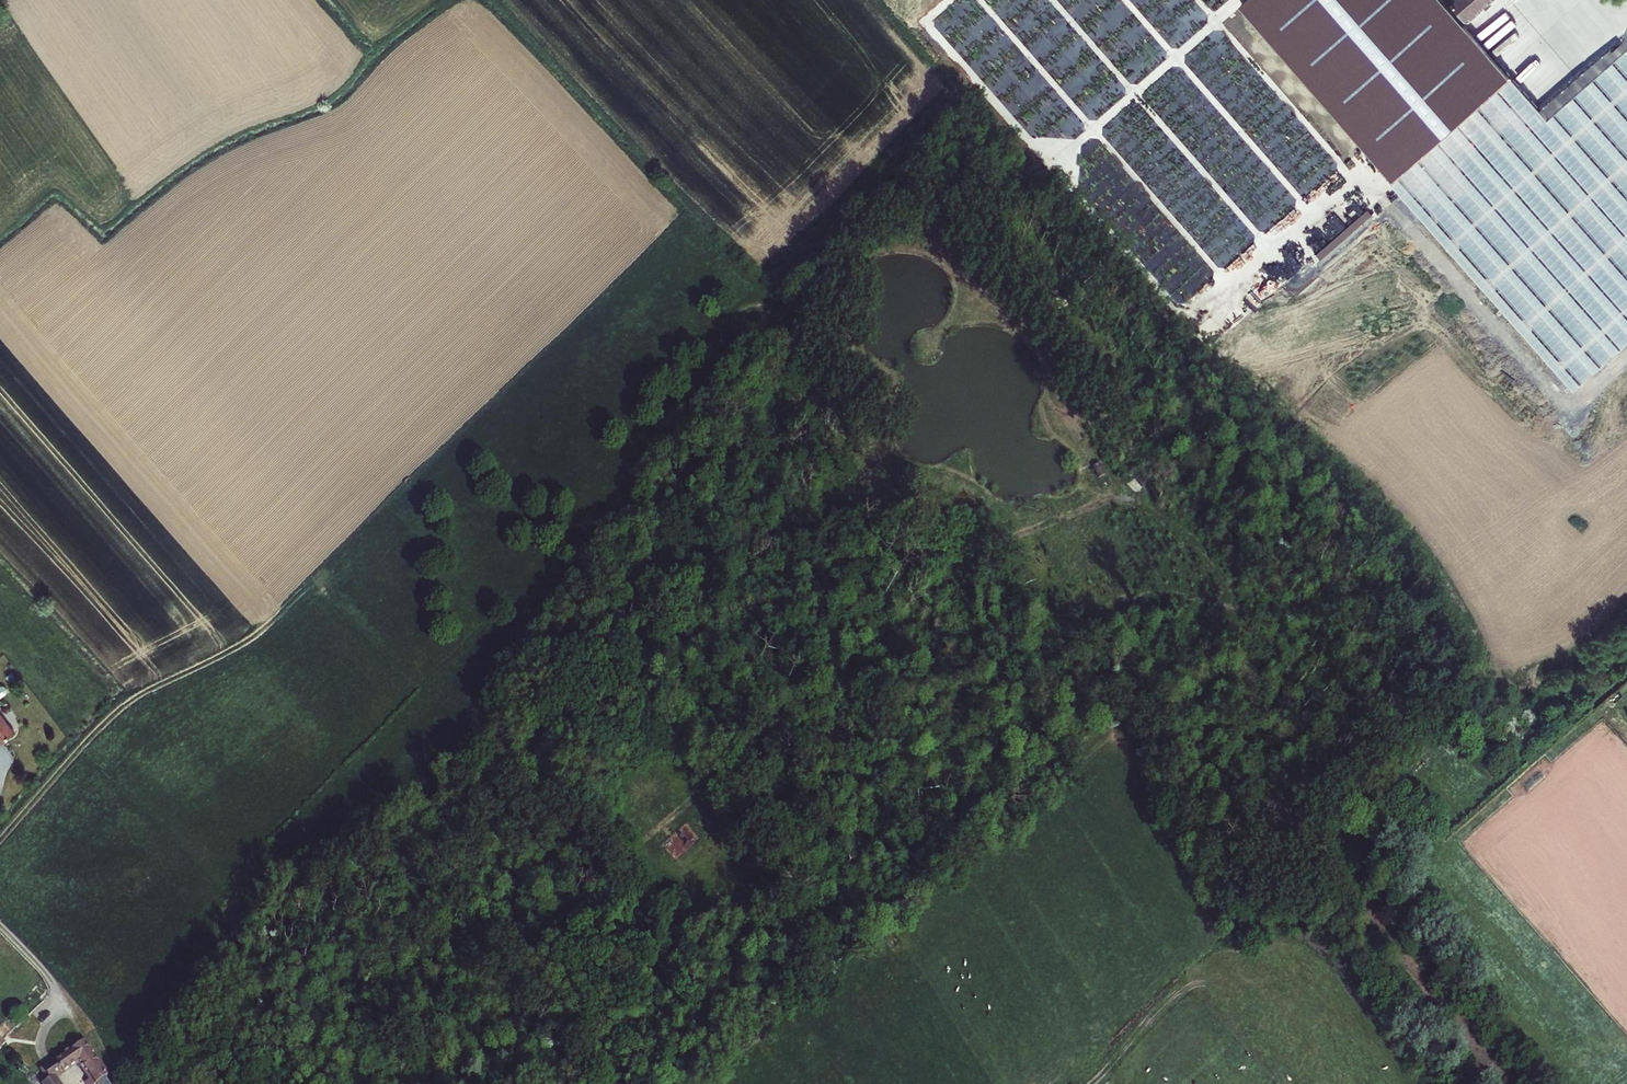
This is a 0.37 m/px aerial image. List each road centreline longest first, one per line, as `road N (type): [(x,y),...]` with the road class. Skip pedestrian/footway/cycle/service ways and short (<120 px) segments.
road 1 (track): [(0,843),(134,698),(261,630),(383,515)]

